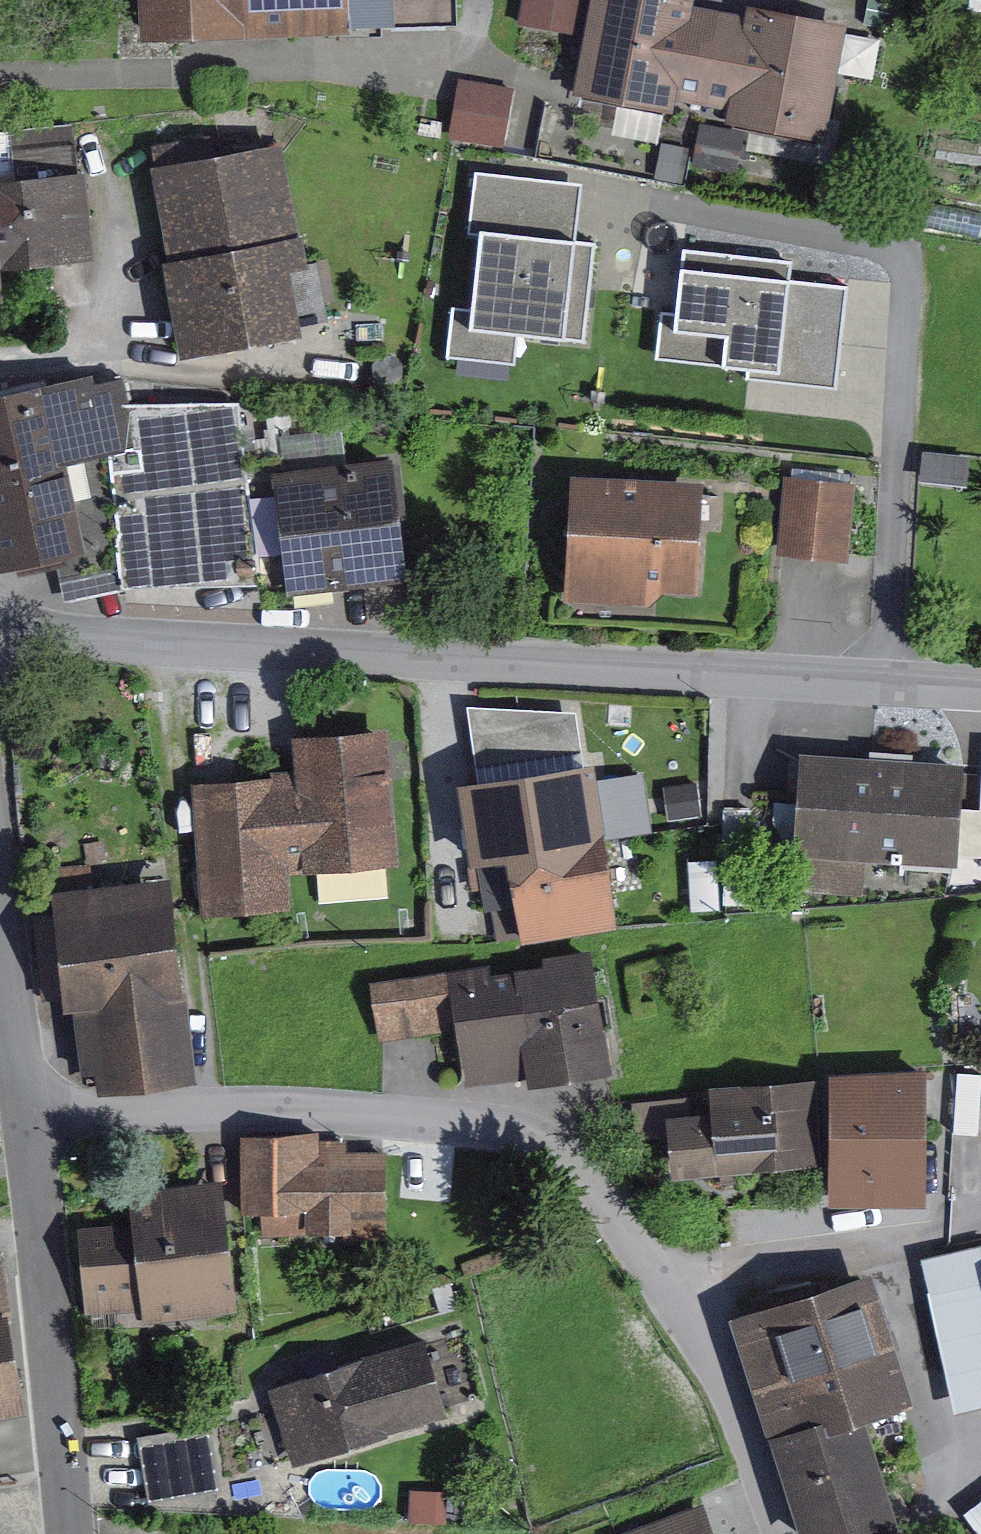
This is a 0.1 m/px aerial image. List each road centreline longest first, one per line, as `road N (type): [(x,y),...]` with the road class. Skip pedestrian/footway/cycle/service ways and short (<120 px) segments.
road 1 (residential): [(29,1113),(298,1104),(542,1137),(588,1175),(719,1379),(782,1533)]
road 2 (residential): [(0,632),(980,690)]
road 3 (residential): [(66,1533),(29,1113)]
road 4 (residential): [(29,1113),(0,921)]

